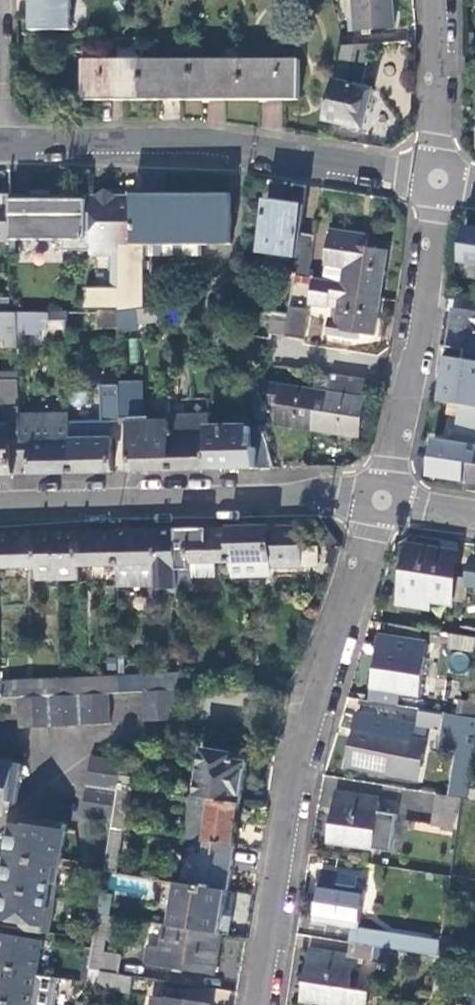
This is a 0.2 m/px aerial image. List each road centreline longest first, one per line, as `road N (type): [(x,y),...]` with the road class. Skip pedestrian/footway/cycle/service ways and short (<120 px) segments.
road 1 (residential): [(264,1004),(294,773),(385,495)]
road 2 (residential): [(0,137),(202,140),(439,178)]
road 3 (residential): [(0,505),(385,495)]
road 4 (residential): [(385,495),(422,333),(439,178)]
road 5 (residential): [(439,178),(431,0)]

